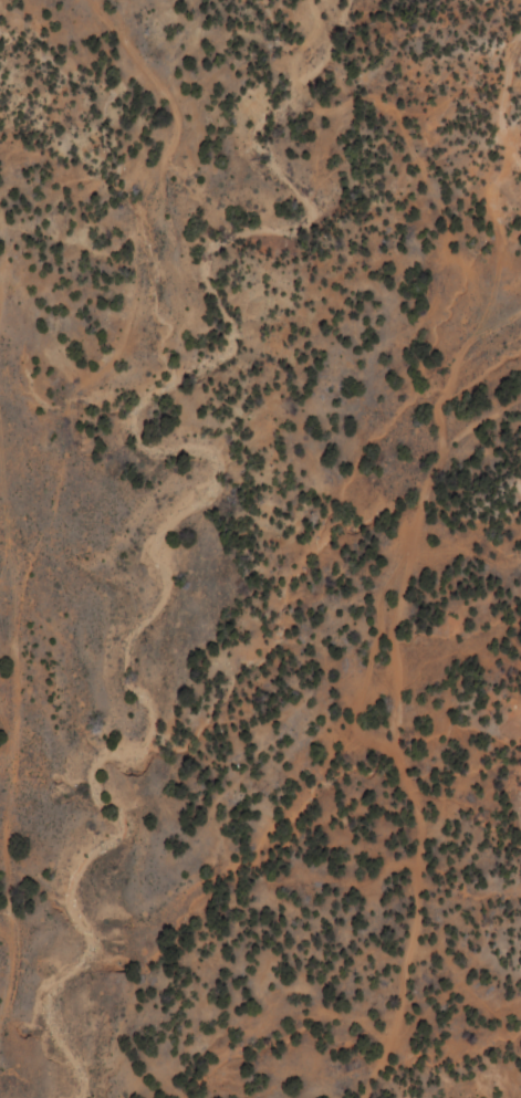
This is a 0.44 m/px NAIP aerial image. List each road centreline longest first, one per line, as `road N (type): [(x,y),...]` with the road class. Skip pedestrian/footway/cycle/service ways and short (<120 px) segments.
road 1 (track): [(361,1097),(390,1047),(419,869),(415,802),(394,740),(399,684),(393,628),(421,501),(441,452),(437,406),(459,353),(520,313)]
road 2 (track): [(0,1005),(9,956),(4,817),(18,605),(64,492),(0,301)]
road 3 (track): [(520,168),(499,112),(520,35)]

